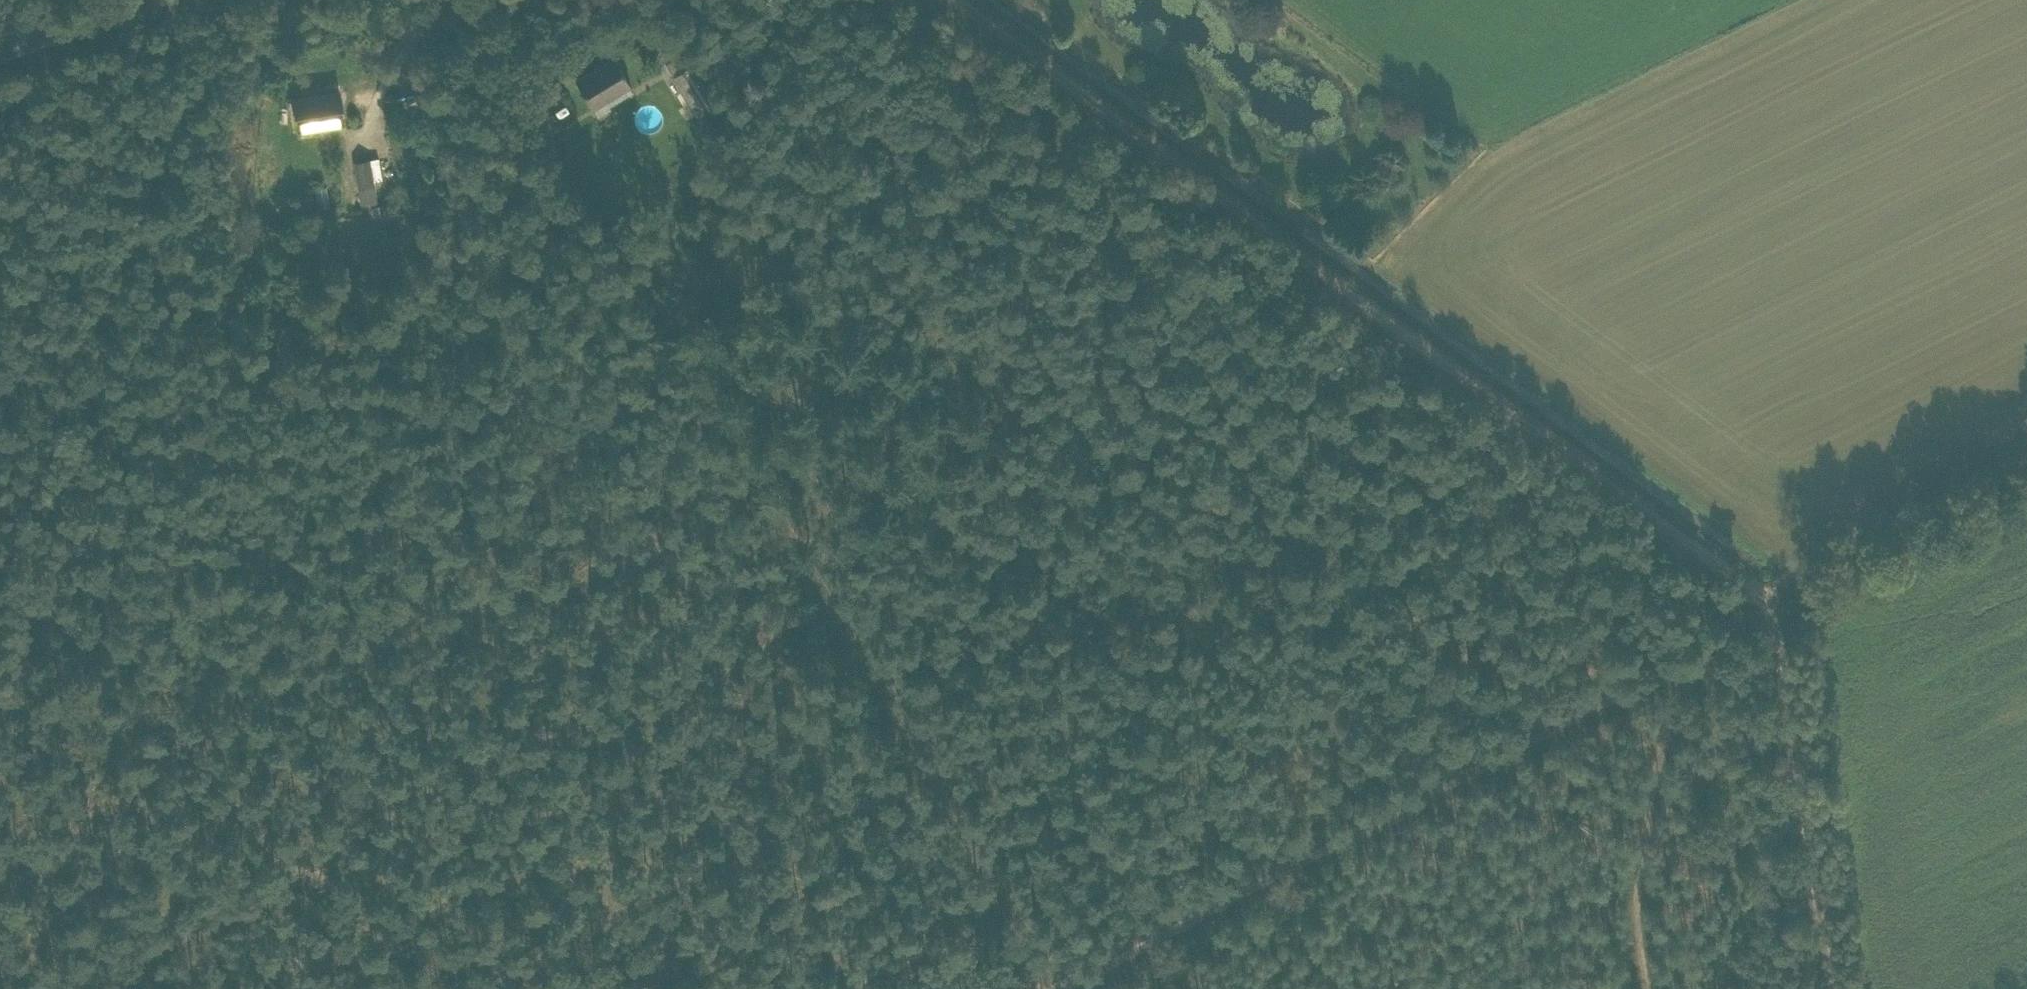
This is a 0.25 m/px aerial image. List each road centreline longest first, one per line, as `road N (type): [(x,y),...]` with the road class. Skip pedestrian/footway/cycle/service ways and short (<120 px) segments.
road 1 (track): [(1758,598),(963,0)]
road 2 (track): [(1062,988),(1703,650)]
road 3 (track): [(1832,988),(1783,644),(1758,598)]
road 4 (track): [(1147,542),(1429,741),(1434,793)]
road 5 (track): [(1755,988),(1703,650)]
road 6 (track): [(907,730),(1147,542)]
road 7 (track): [(1758,598),(2026,459)]
road 8 (track): [(1053,988),(907,730)]
road 9 (secondary): [(0,56),(157,0)]

